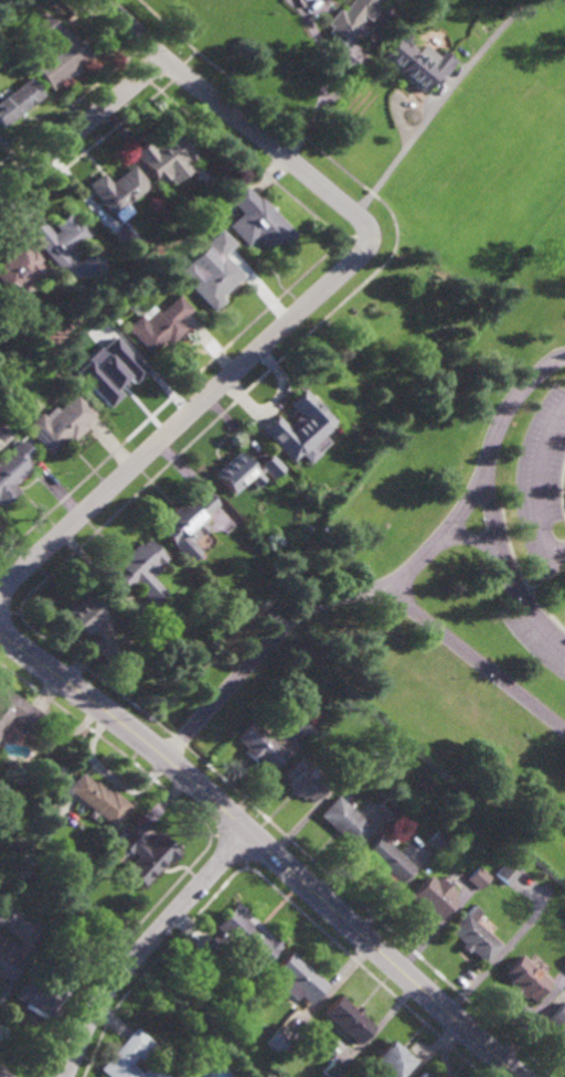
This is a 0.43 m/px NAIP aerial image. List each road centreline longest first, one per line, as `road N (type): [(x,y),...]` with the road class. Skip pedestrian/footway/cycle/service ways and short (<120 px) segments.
road 1 (tertiary): [(0,633),(182,771),(521,1076)]
road 2 (residential): [(367,235),(366,246),(0,590)]
road 3 (residential): [(101,0),(349,209),(367,235)]
road 4 (residential): [(249,830),(103,998),(66,1076)]
road 5 (residential): [(167,61),(0,196)]

